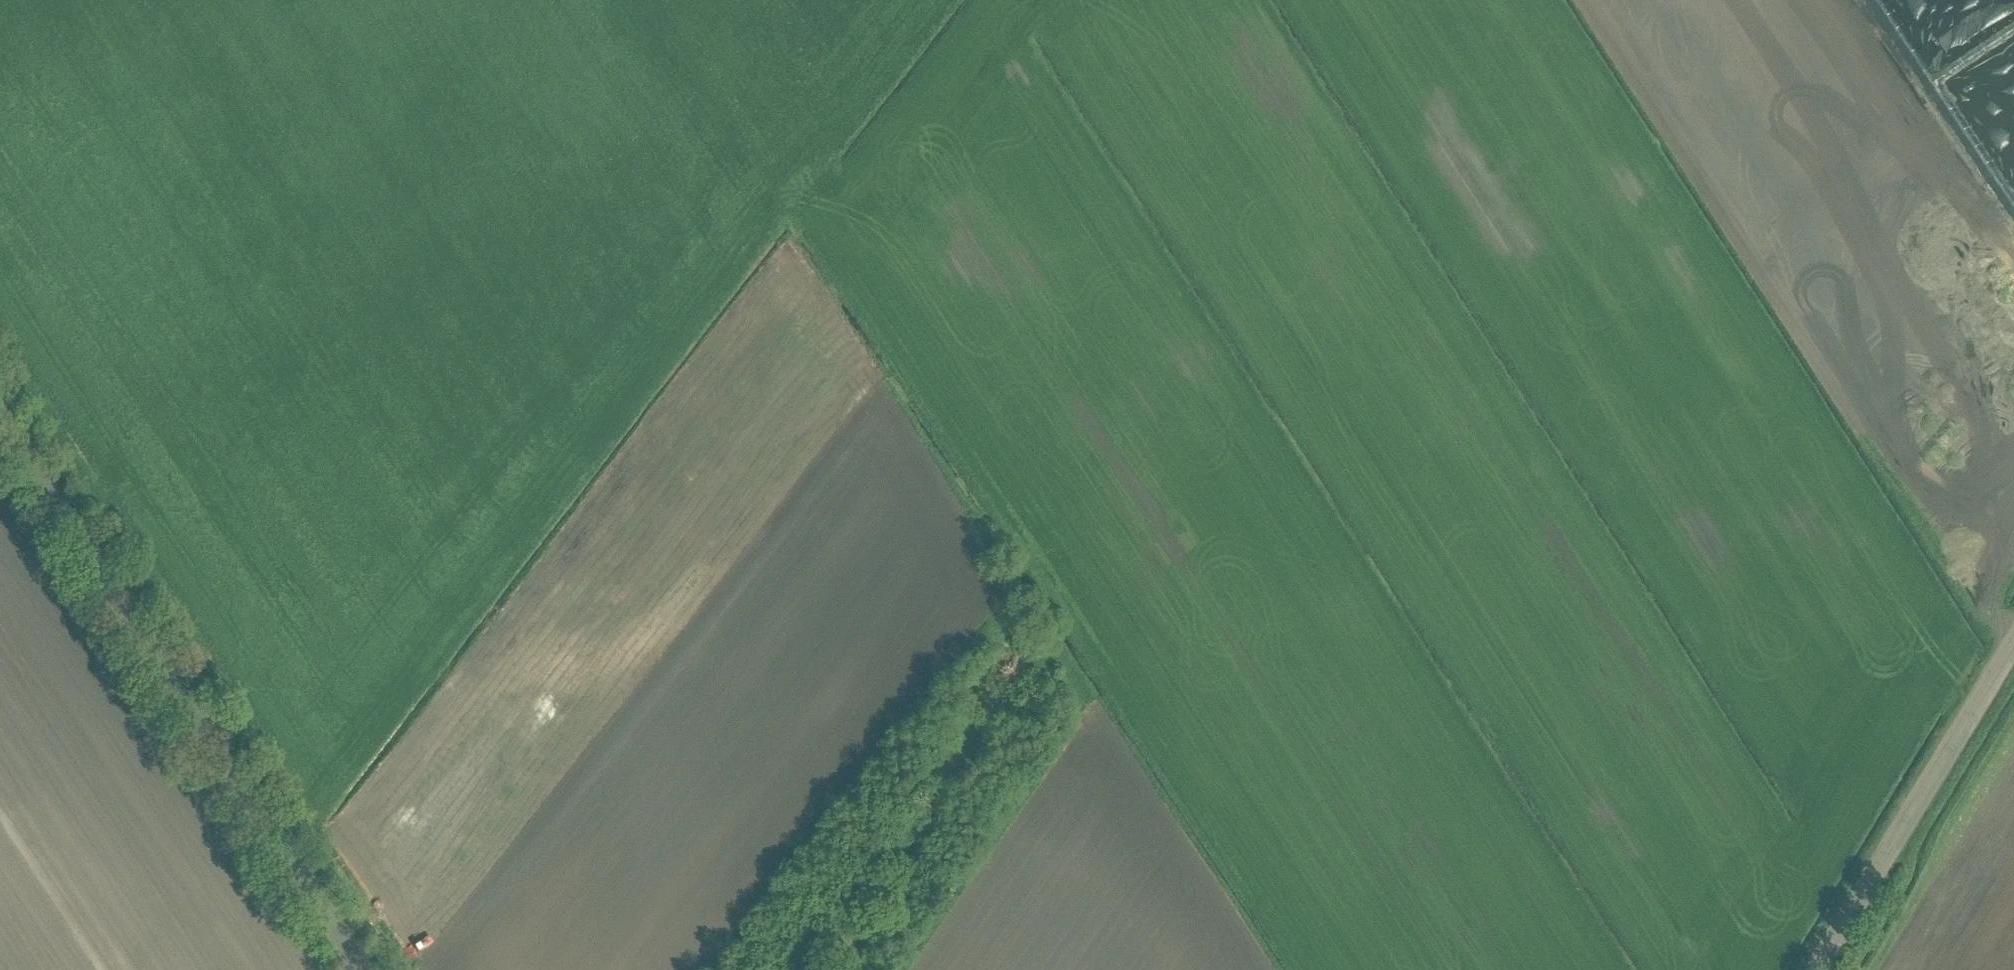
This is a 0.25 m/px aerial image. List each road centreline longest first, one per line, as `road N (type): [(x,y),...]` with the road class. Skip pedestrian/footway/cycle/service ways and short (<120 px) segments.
road 1 (tertiary): [(363,969),(0,419)]
road 2 (tertiary): [(1816,969),(2013,644)]

